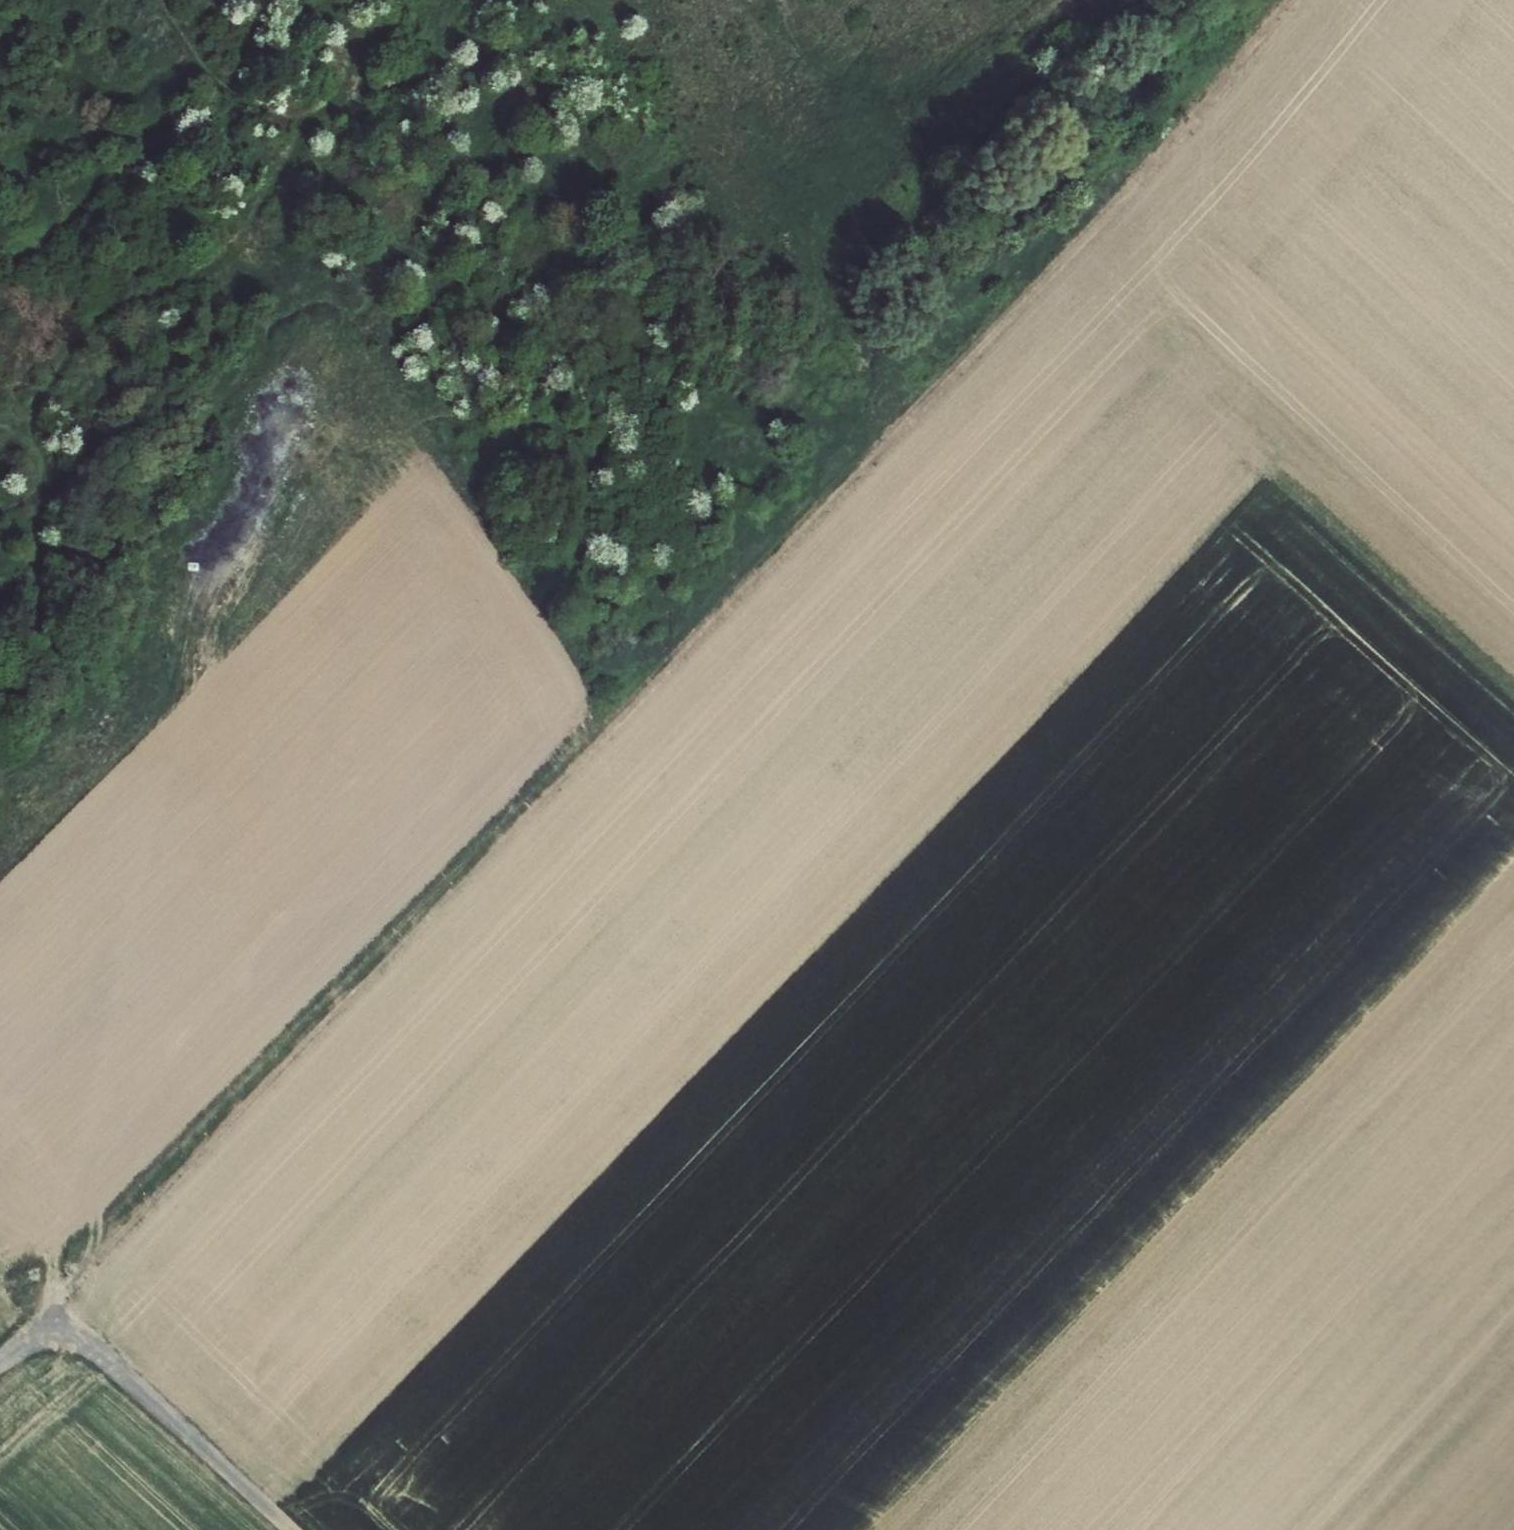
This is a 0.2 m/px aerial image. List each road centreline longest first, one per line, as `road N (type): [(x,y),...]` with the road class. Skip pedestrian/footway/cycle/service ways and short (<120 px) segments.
road 1 (track): [(0,1361),(1081,237),(1292,0)]
road 2 (track): [(292,1529),(54,1312)]

